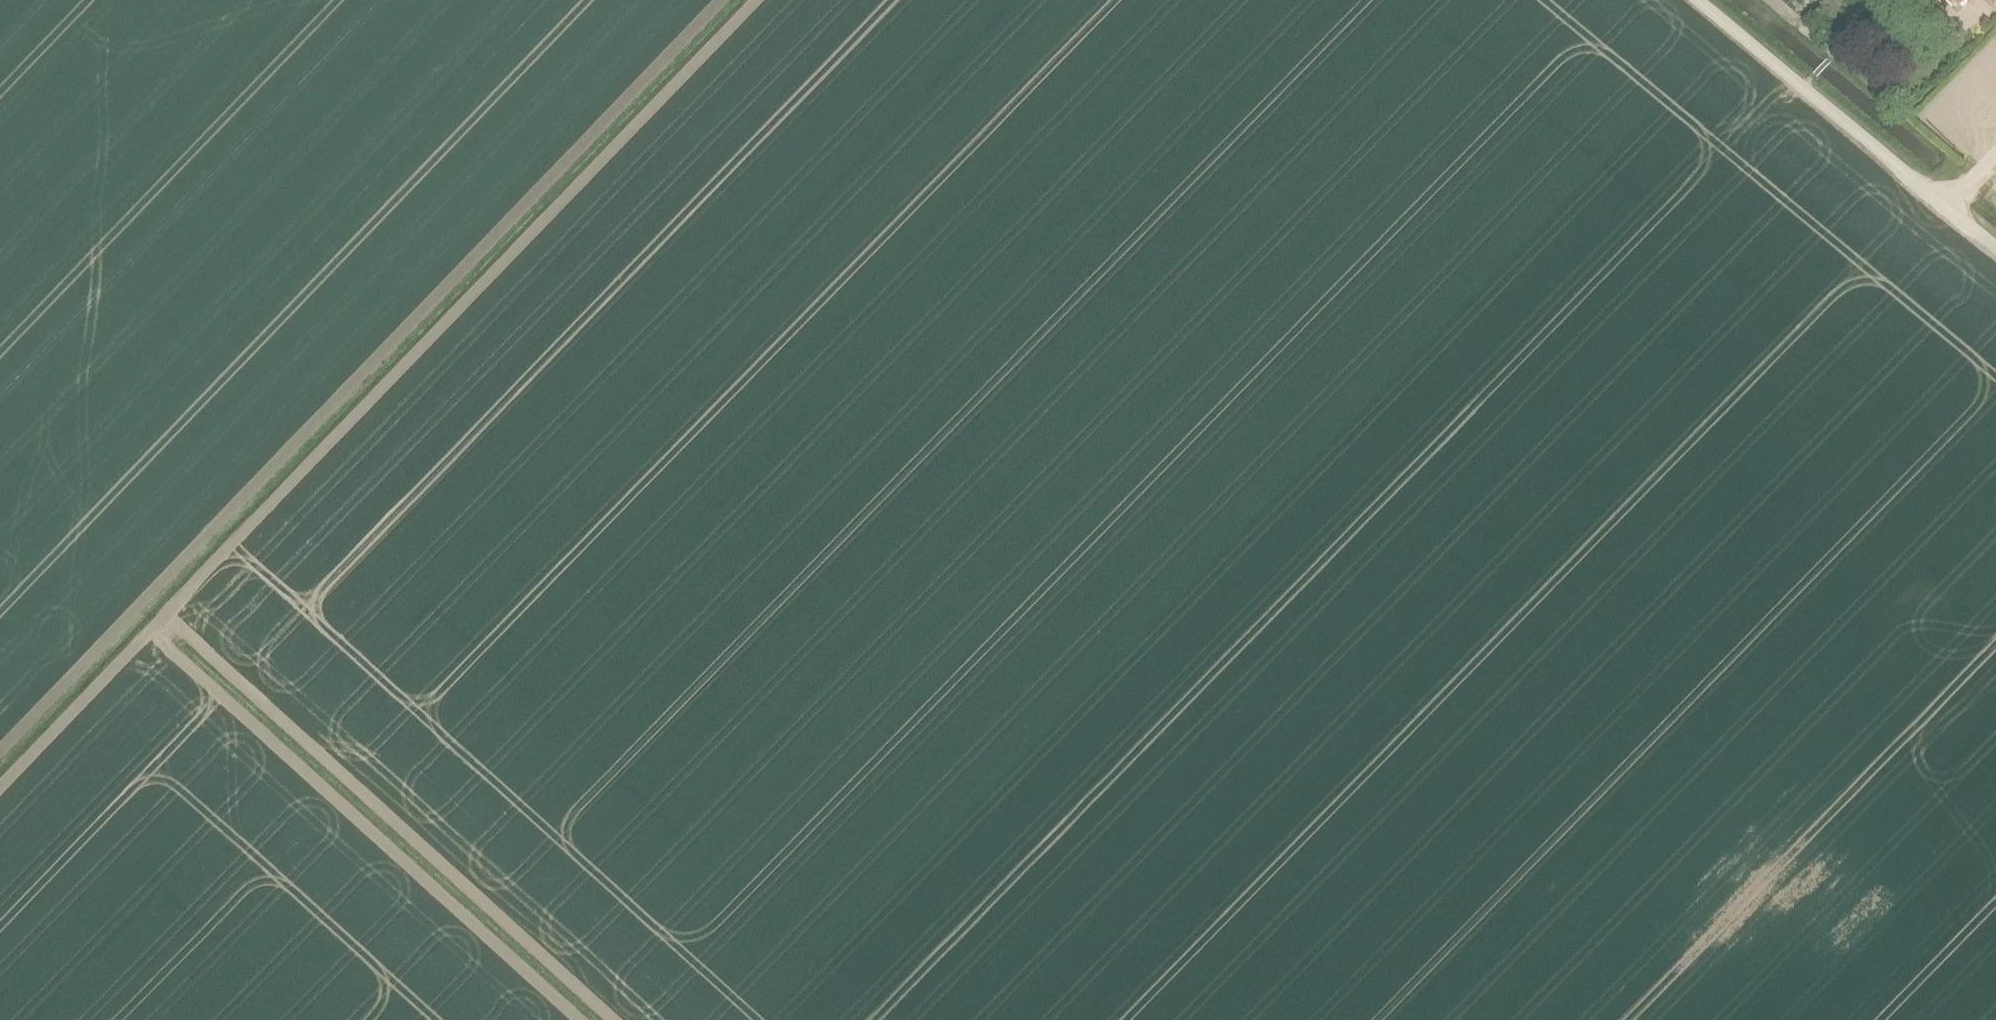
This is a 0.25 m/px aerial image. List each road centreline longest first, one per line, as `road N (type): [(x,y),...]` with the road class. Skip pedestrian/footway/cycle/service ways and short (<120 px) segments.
road 1 (unclassified): [(1995,252),(1697,0)]

